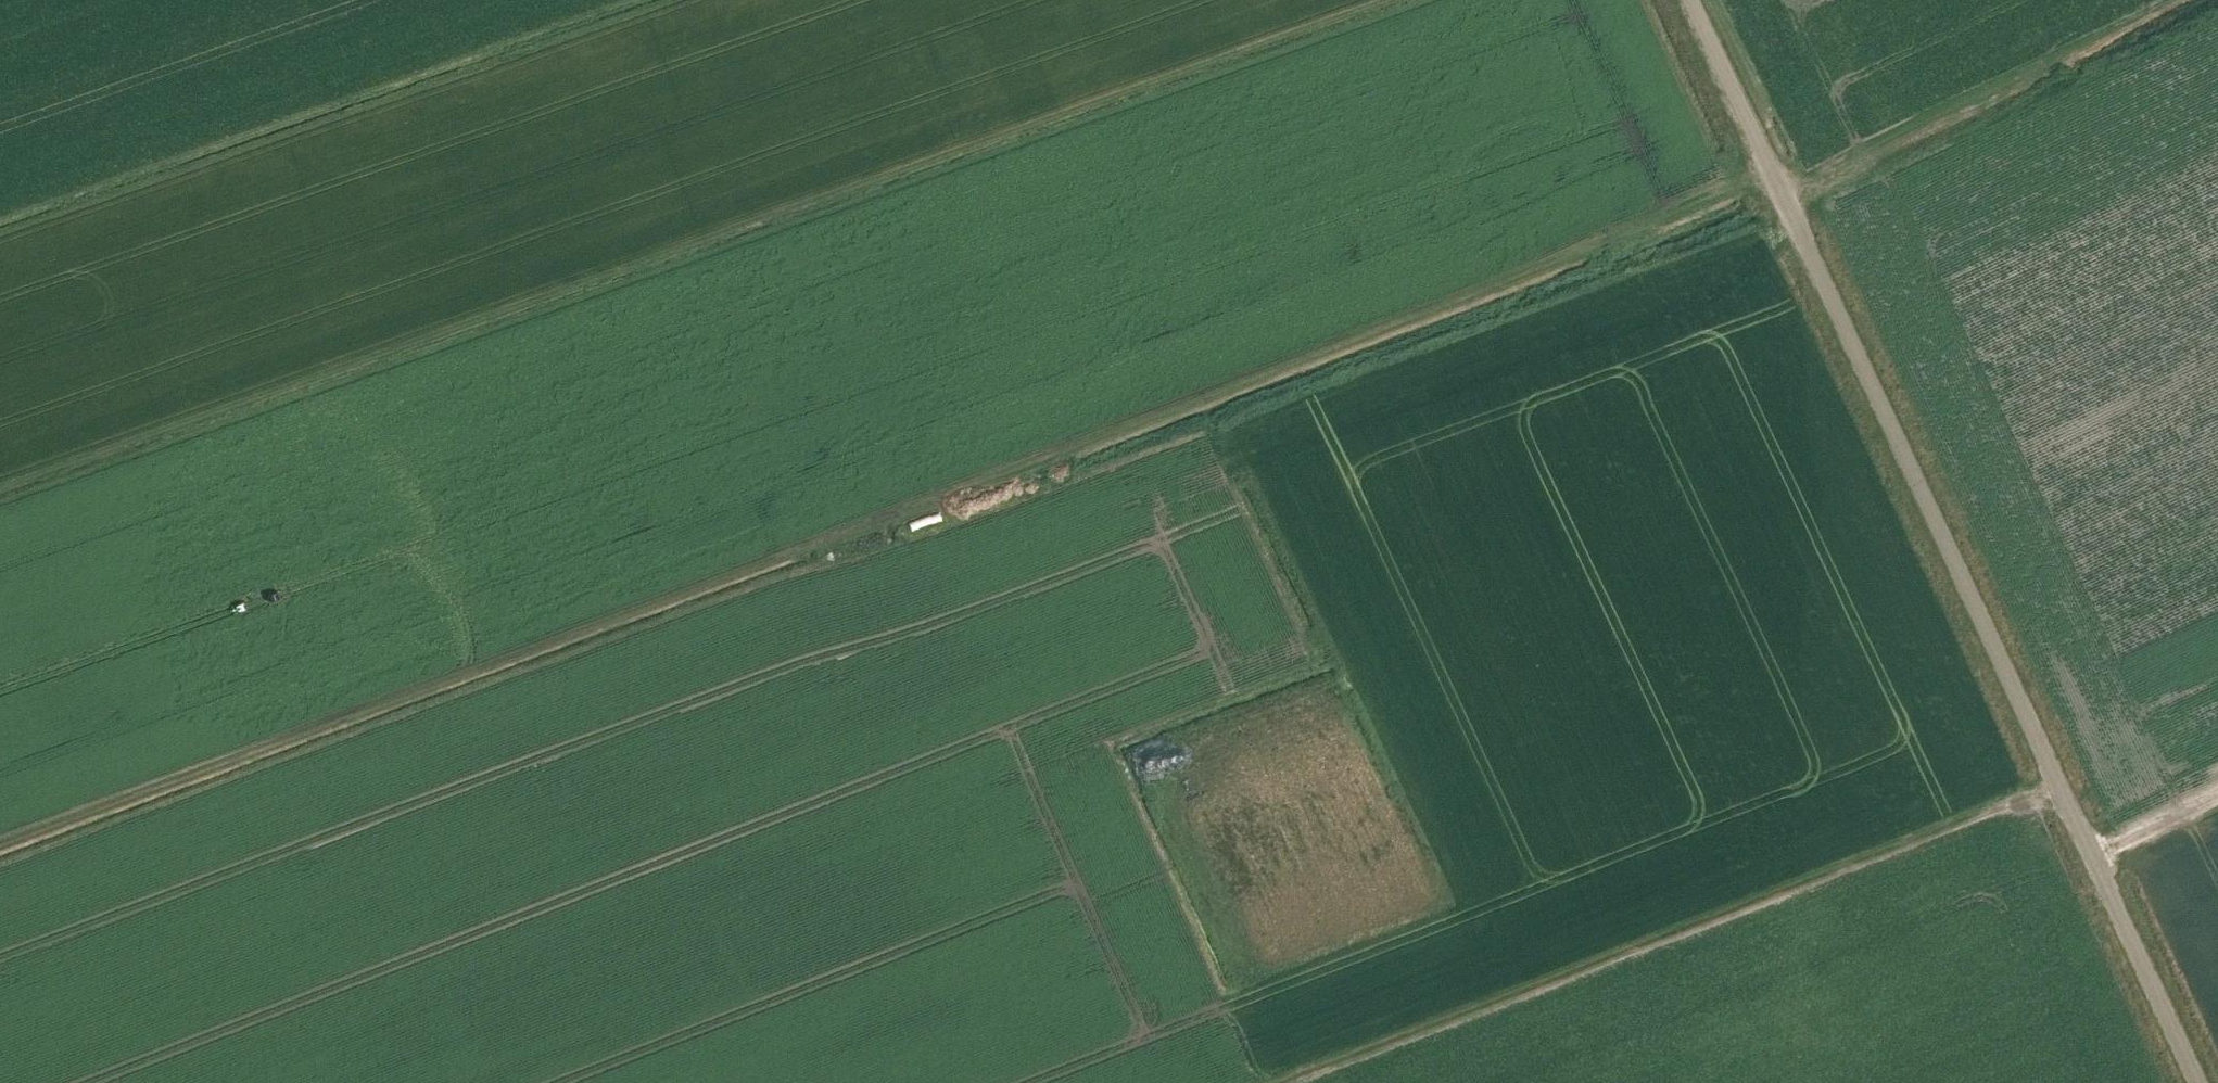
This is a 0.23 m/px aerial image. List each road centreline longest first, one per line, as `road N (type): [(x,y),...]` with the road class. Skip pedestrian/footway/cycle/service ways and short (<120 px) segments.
road 1 (unclassified): [(2194,1082),(1686,0)]
road 2 (track): [(1300,1082),(2057,791)]

